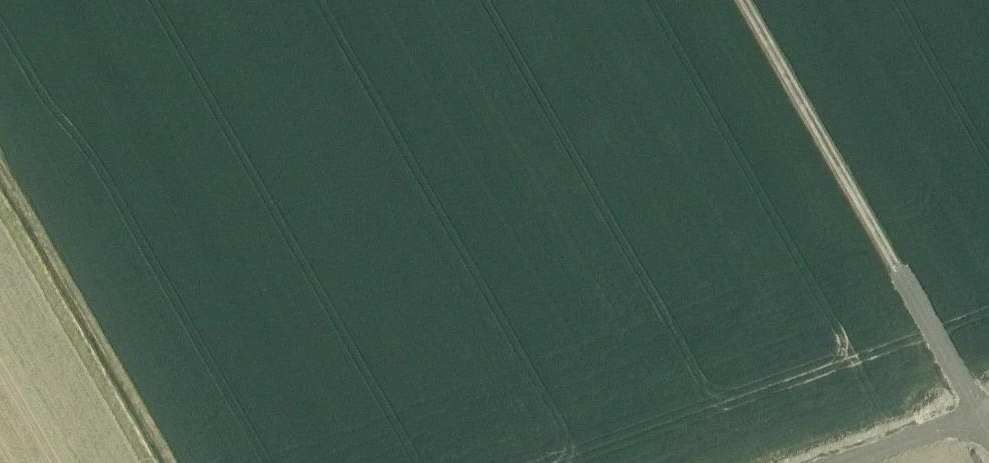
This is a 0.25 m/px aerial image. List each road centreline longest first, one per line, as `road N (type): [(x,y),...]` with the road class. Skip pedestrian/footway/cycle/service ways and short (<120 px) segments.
road 1 (track): [(988,429),(744,0)]

